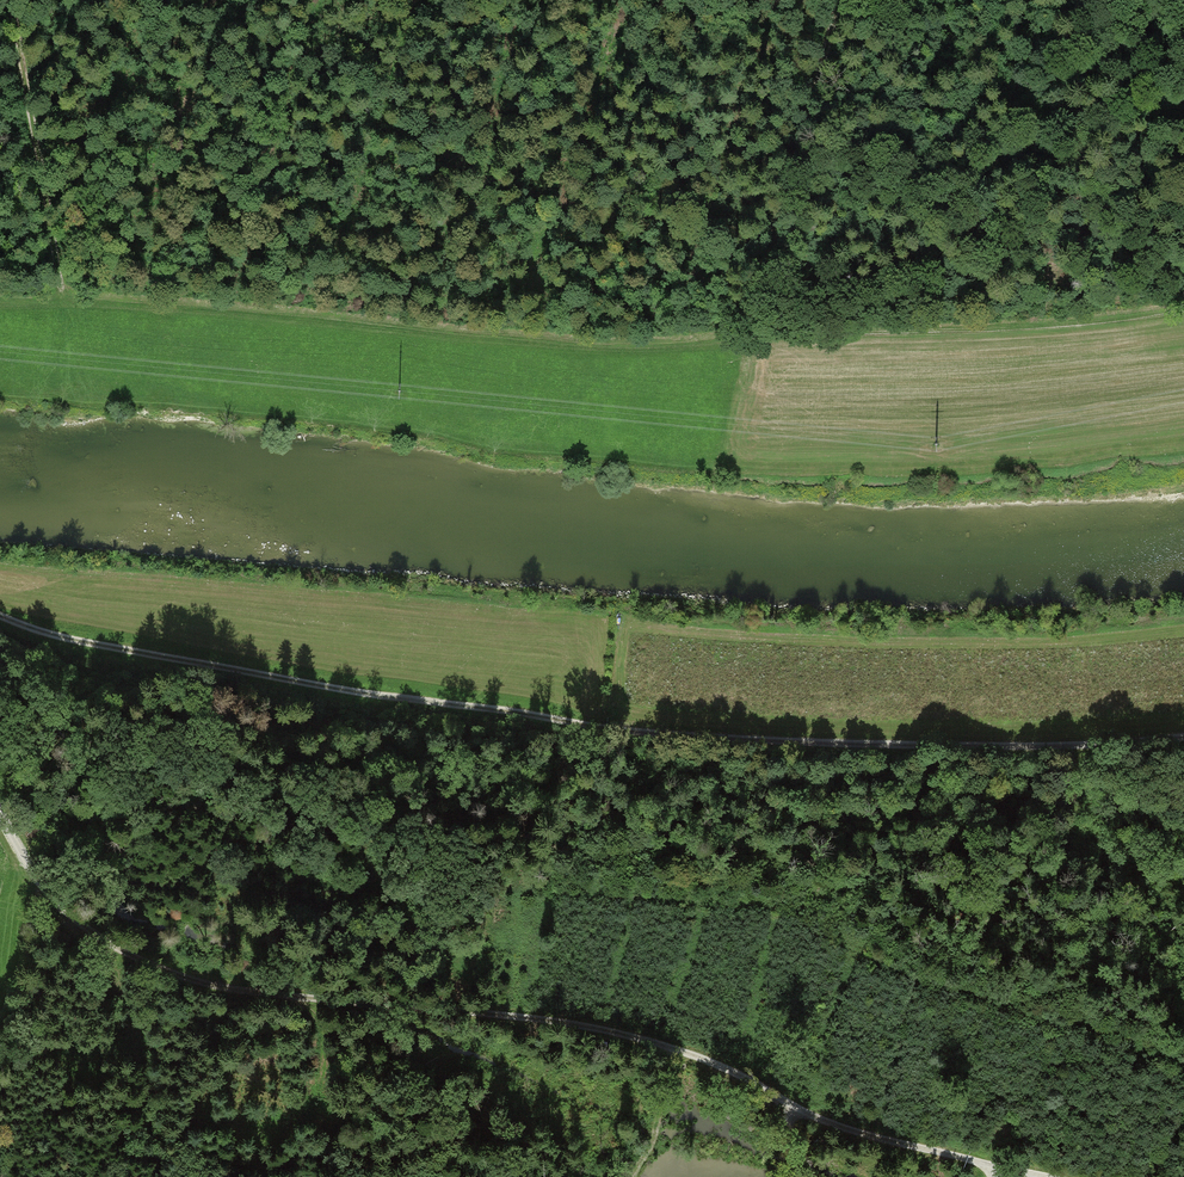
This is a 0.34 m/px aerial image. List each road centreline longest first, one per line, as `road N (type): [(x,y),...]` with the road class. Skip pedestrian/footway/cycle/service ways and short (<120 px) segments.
road 1 (track): [(0,615),(41,632),(360,693),(734,739),(1070,746),(1183,735)]
road 2 (track): [(0,817),(71,921),(124,952),(222,988),(542,1022),(673,1047),(870,1136),(1043,1176)]
road 3 (track): [(846,0),(756,309),(756,338)]
road 4 (track): [(12,0),(64,302)]
road 5 (track): [(302,998),(328,1030),(326,1089),(352,1176)]

